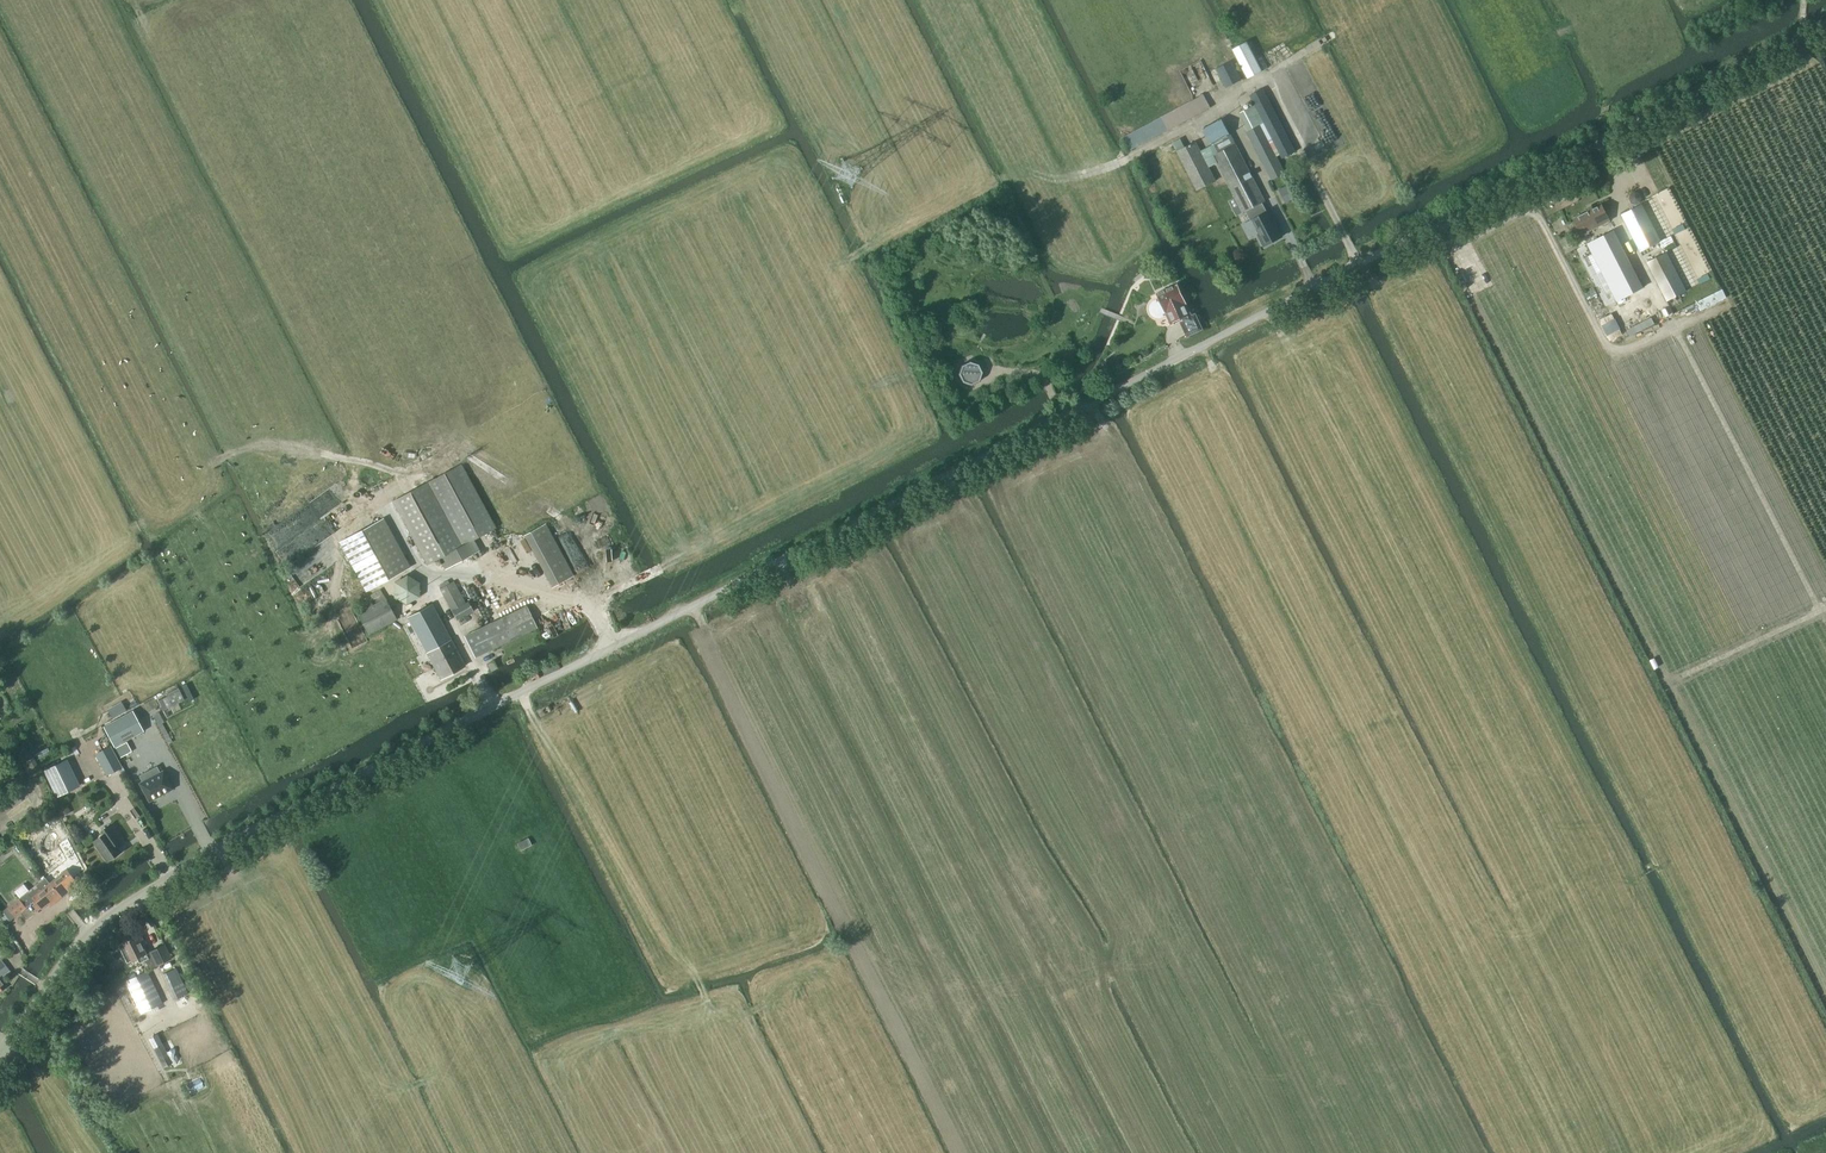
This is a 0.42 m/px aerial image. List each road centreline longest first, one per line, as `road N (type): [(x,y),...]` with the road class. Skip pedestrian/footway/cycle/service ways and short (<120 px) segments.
road 1 (unclassified): [(0,1055),(87,934),(194,864),(1825,27)]

